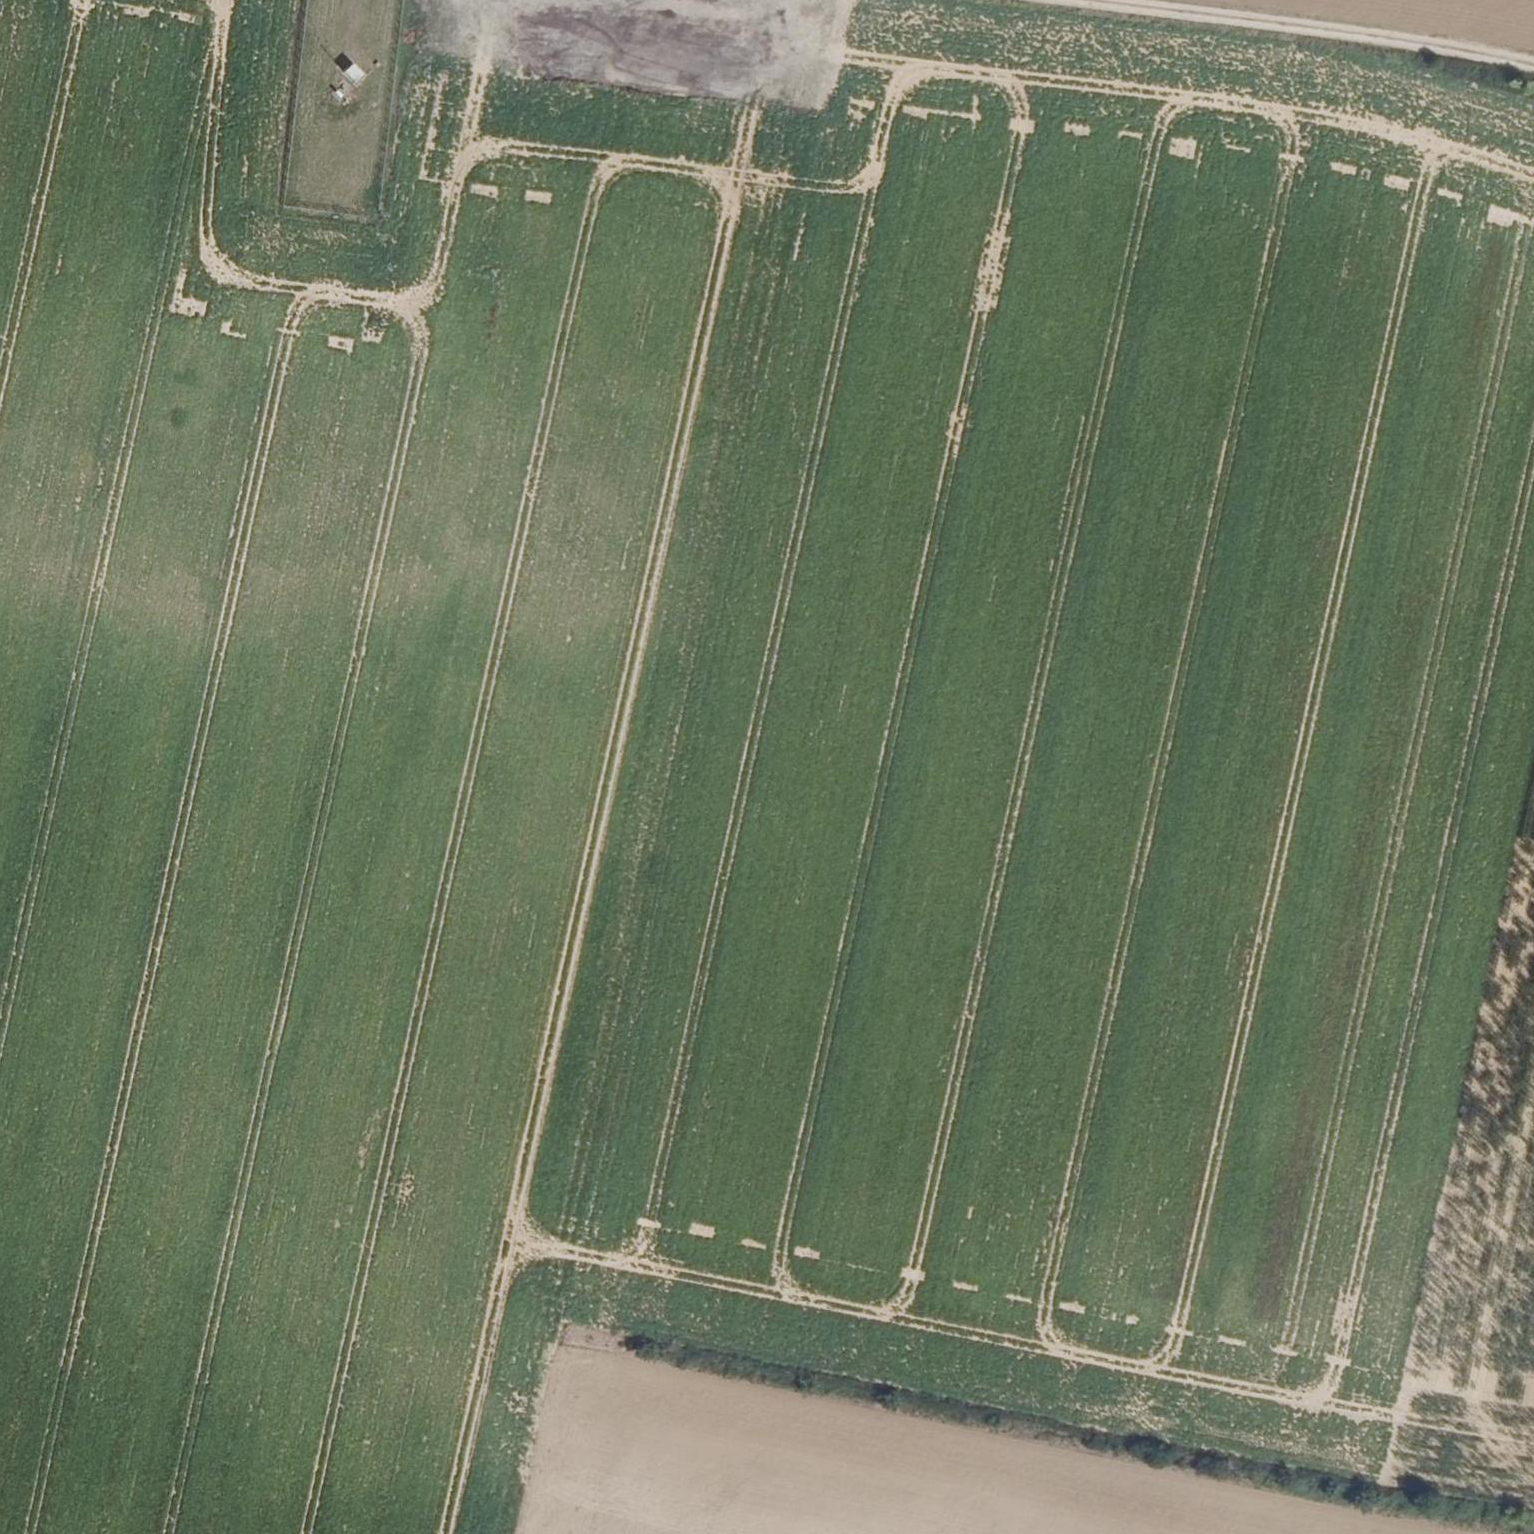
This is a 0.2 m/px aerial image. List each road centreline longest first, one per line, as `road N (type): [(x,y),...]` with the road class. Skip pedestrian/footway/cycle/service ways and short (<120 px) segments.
road 1 (track): [(1533,76),(1452,58),(998,0)]

